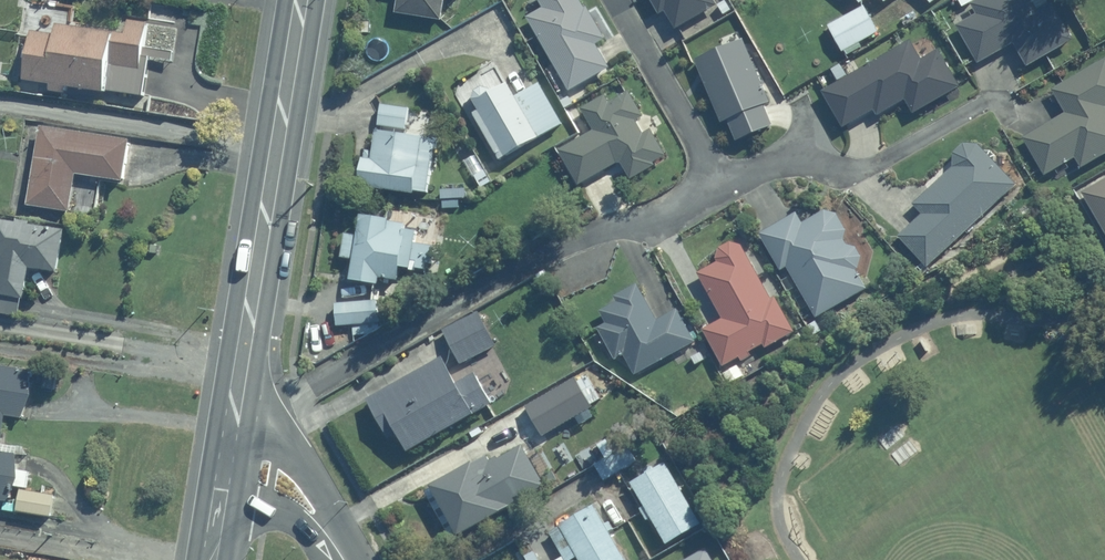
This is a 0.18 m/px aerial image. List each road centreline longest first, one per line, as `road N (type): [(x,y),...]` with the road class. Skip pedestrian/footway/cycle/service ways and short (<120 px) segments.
road 1 (residential): [(233,461),(287,396),(708,188)]
road 2 (secondary): [(233,461),(301,0)]
road 3 (residential): [(708,188),(783,161),(848,172),(996,107)]
road 4 (residential): [(601,0),(708,188)]
road 5 (residential): [(233,461),(299,496),(344,559)]

